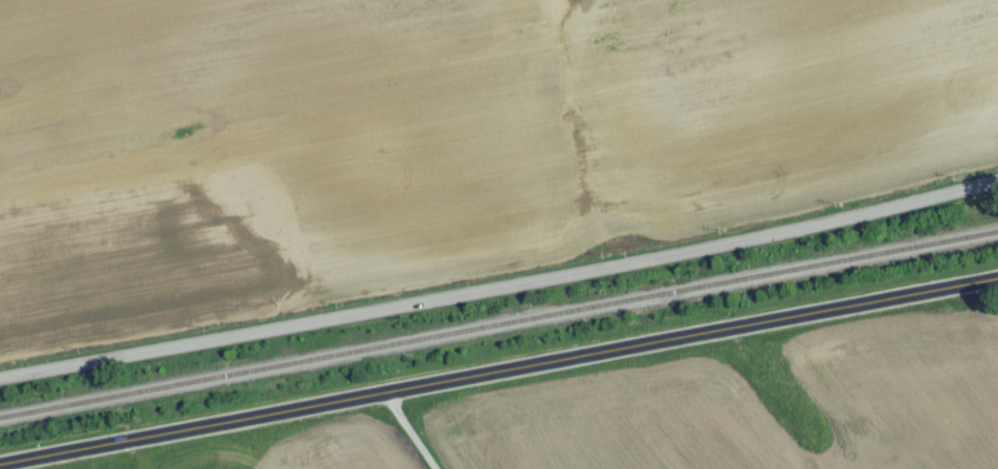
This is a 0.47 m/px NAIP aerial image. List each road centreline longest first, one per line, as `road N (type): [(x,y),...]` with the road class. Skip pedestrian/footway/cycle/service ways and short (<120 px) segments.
road 1 (residential): [(997,189),(910,214),(474,299),(0,381)]
road 2 (secondary): [(997,287),(18,468)]

